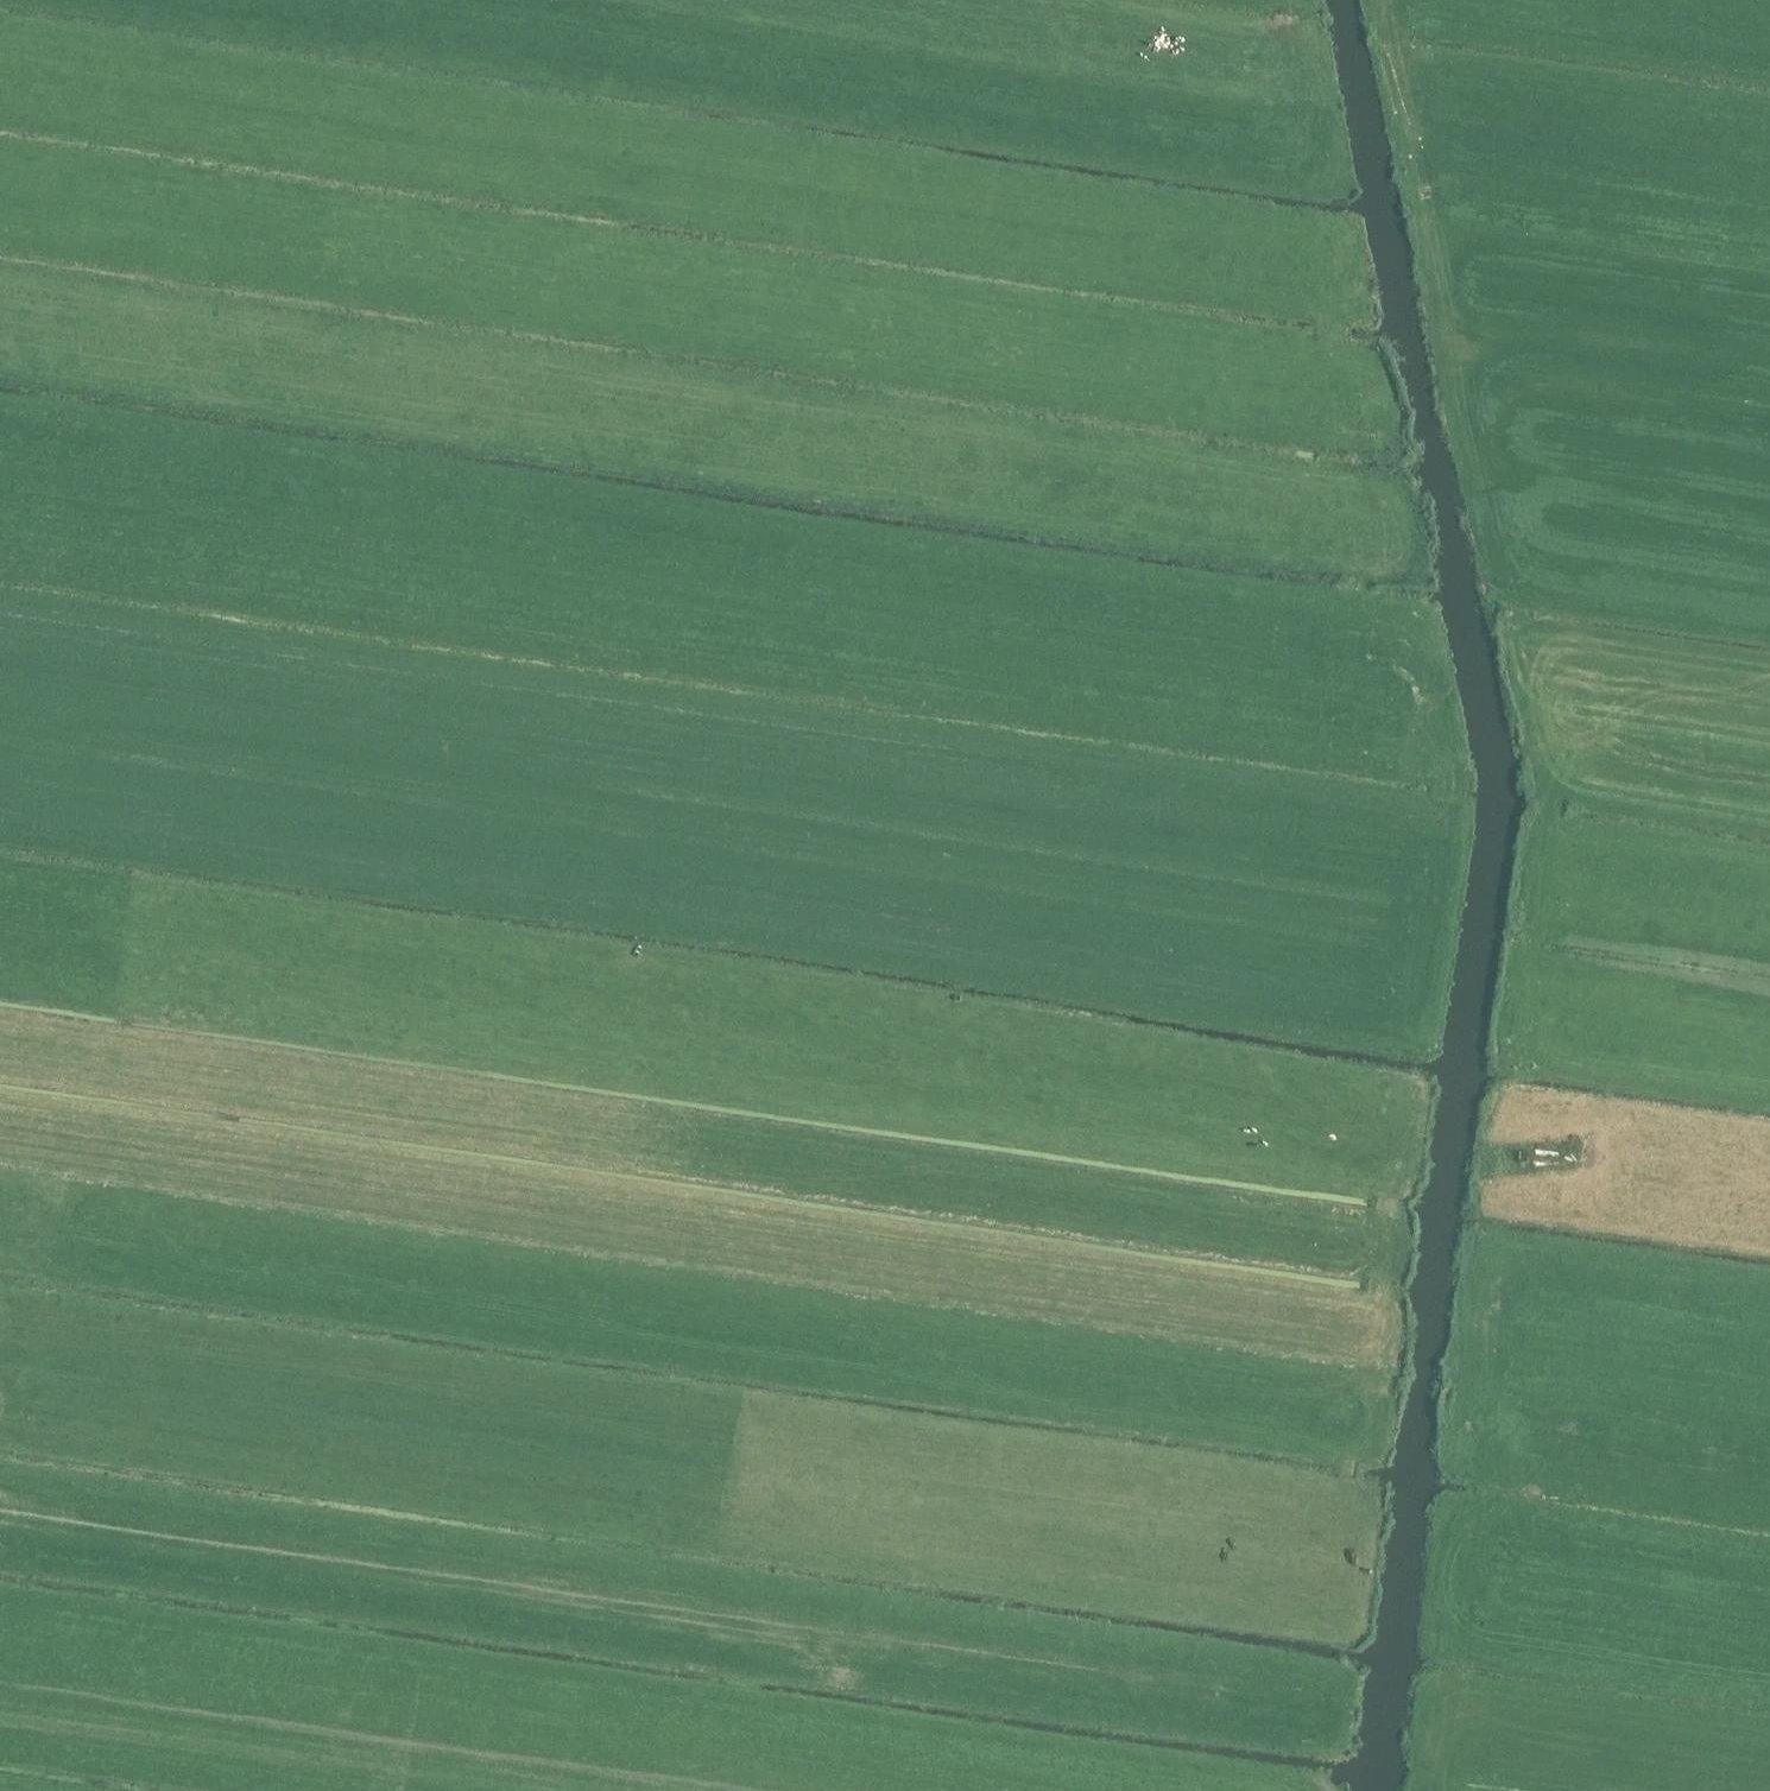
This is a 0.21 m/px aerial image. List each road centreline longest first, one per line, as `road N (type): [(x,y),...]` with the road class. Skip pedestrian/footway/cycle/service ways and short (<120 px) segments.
road 1 (track): [(0,1175),(1454,1392),(1471,1395),(1530,1473)]
road 2 (track): [(1385,0),(1551,846),(1769,884)]
road 3 (track): [(1530,1473),(1528,1516),(1455,1658),(1442,1790)]
road 4 (track): [(1339,1494),(1387,1383),(1396,1194)]
road 5 (track): [(1530,1473),(1769,1466)]

